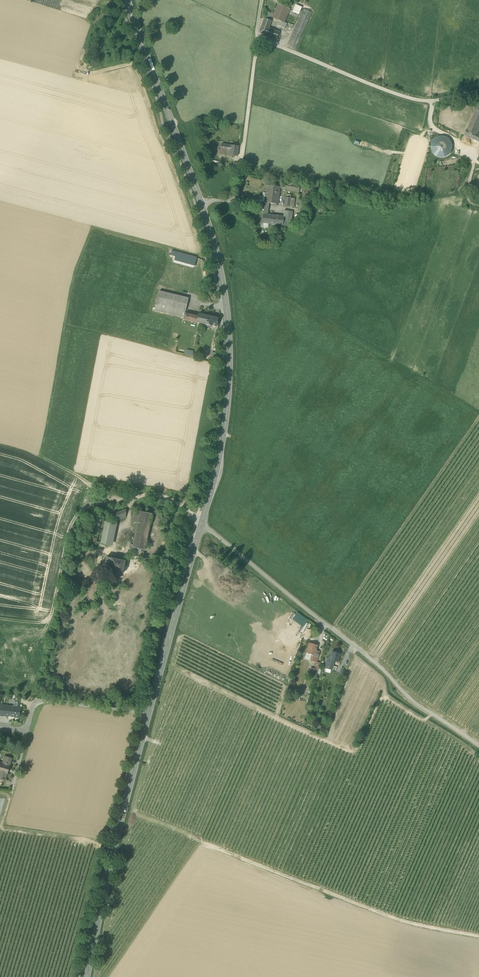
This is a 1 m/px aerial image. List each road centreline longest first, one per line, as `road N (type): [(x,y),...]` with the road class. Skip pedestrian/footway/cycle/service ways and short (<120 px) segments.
road 1 (secondary): [(87,976),(202,522)]
road 2 (residential): [(478,747),(413,702),(202,522)]
road 3 (secondary): [(202,522),(230,372),(225,291),(200,201)]
road 4 (track): [(0,618),(48,620),(72,524),(85,510),(120,503),(40,456)]
road 5 (track): [(201,841),(400,920),(478,931)]
road 6 (unclassified): [(257,37),(421,102),(478,93)]
road 7 (secondary): [(200,201),(125,0)]
road 8 (unclassified): [(257,37),(236,201),(200,201)]

